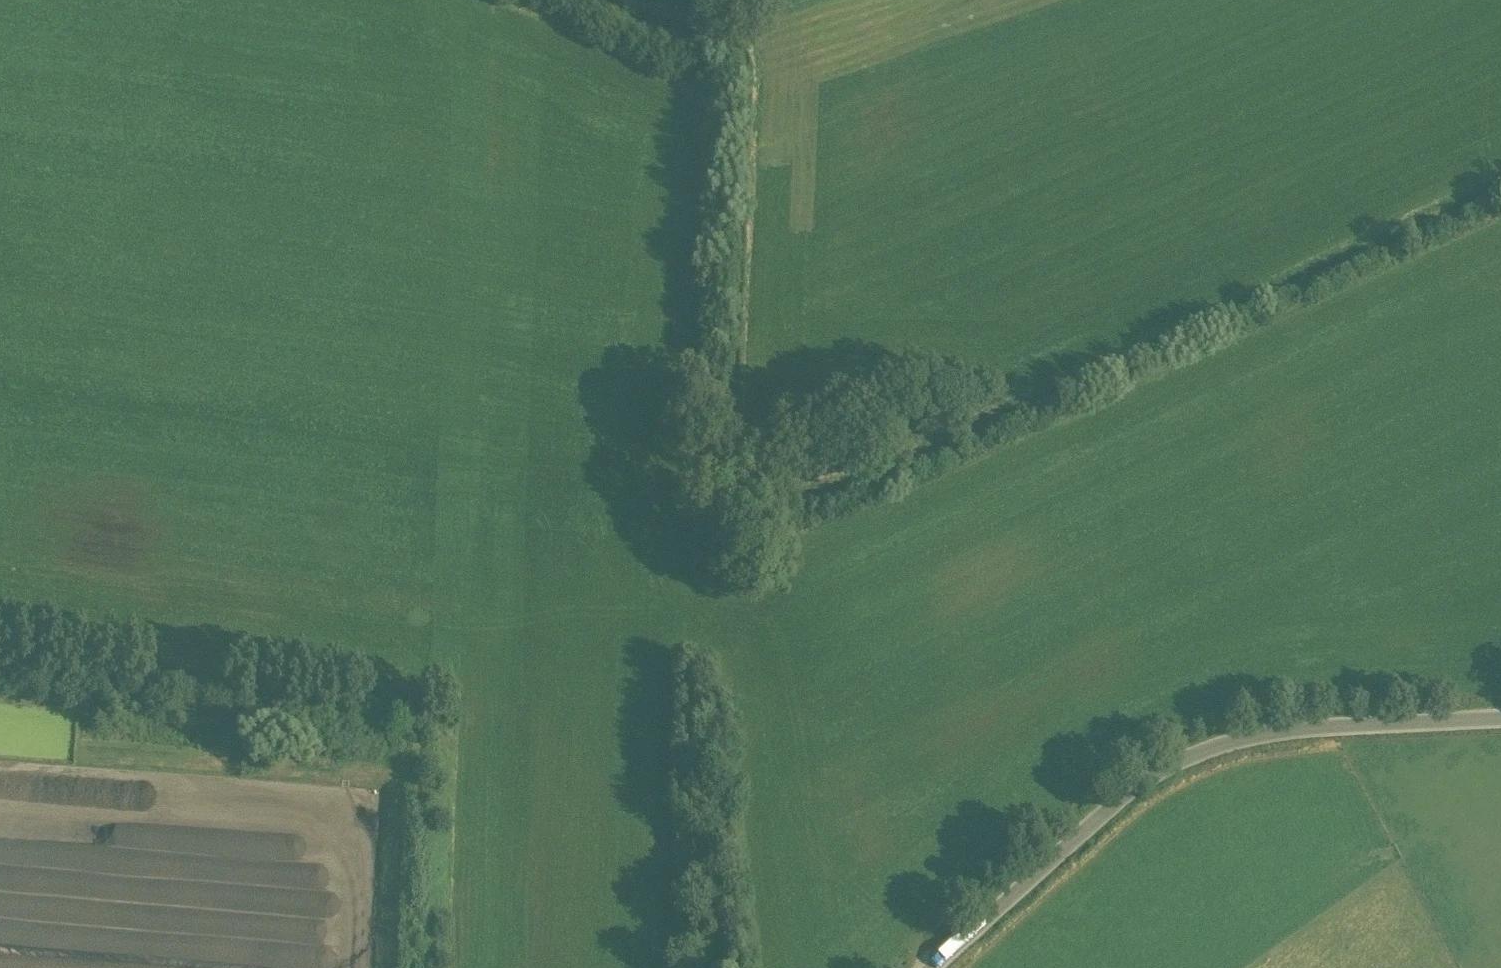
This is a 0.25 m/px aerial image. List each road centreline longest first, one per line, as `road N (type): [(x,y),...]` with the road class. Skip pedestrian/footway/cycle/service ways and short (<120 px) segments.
road 1 (unclassified): [(928,967),(1134,782),(1181,755),(1243,734),(1329,722),(1500,714)]

